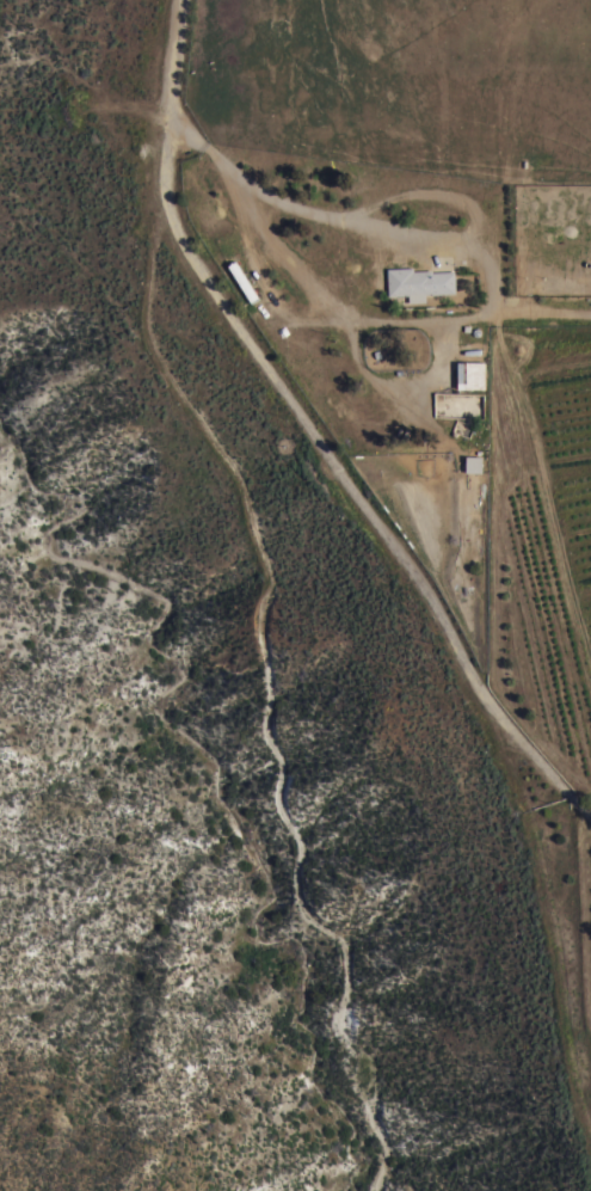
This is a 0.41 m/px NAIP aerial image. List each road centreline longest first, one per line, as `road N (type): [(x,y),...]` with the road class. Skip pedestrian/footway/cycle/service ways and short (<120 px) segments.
road 1 (track): [(183,0),(162,173),(168,220),(407,564),(536,812),(590,1140)]
road 2 (track): [(168,118),(275,198),(421,240)]
road 3 (track): [(478,688),(590,811)]

